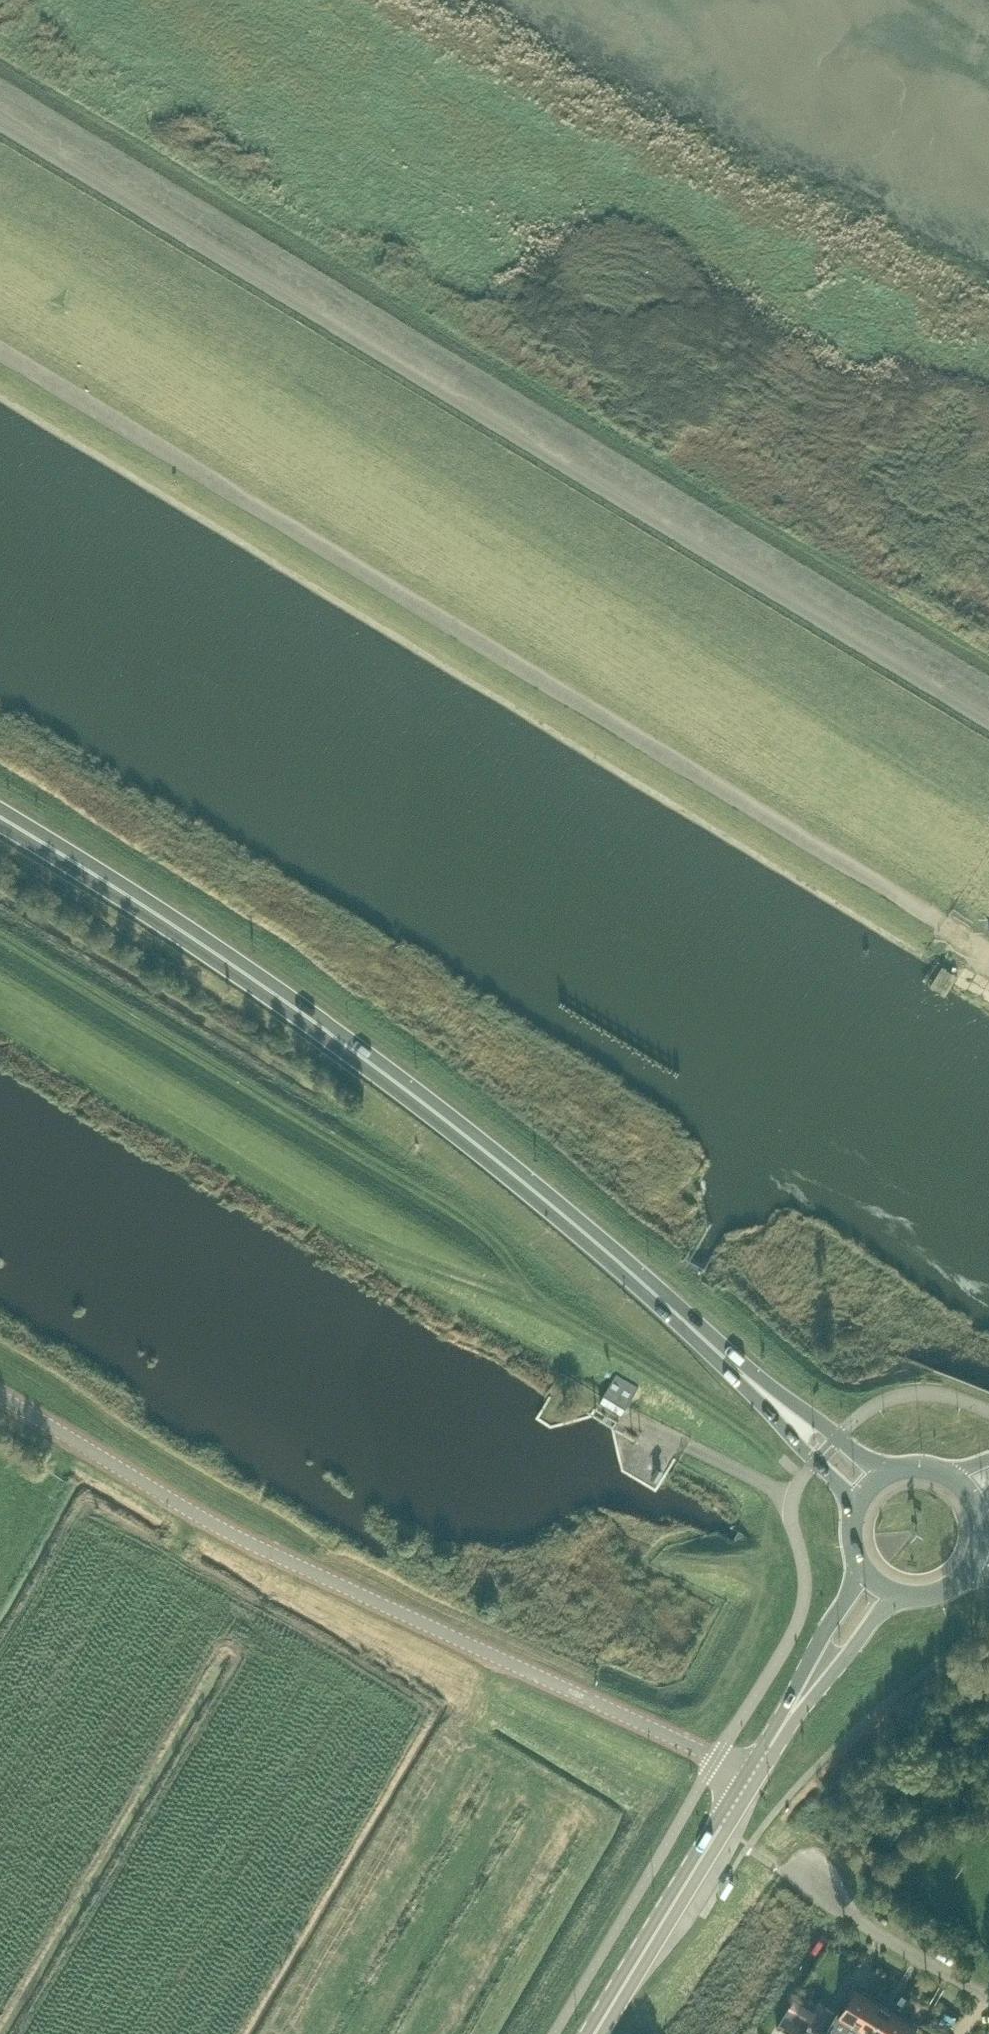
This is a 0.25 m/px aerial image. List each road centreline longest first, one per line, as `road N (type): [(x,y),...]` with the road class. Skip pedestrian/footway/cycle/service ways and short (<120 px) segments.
road 1 (primary): [(740,1369),(449,1120),(235,963),(0,817)]
road 2 (unclassified): [(753,1774),(220,1528),(0,1394)]
road 3 (primary): [(596,2033),(753,1774)]
road 4 (residential): [(988,1997),(858,1920),(805,1876)]
road 5 (primary): [(862,1562),(764,1756)]
road 6 (primary): [(764,1756),(904,1593)]
road 7 (primary): [(896,1470),(740,1369)]
road 8 (primary): [(740,1369),(857,1510)]

